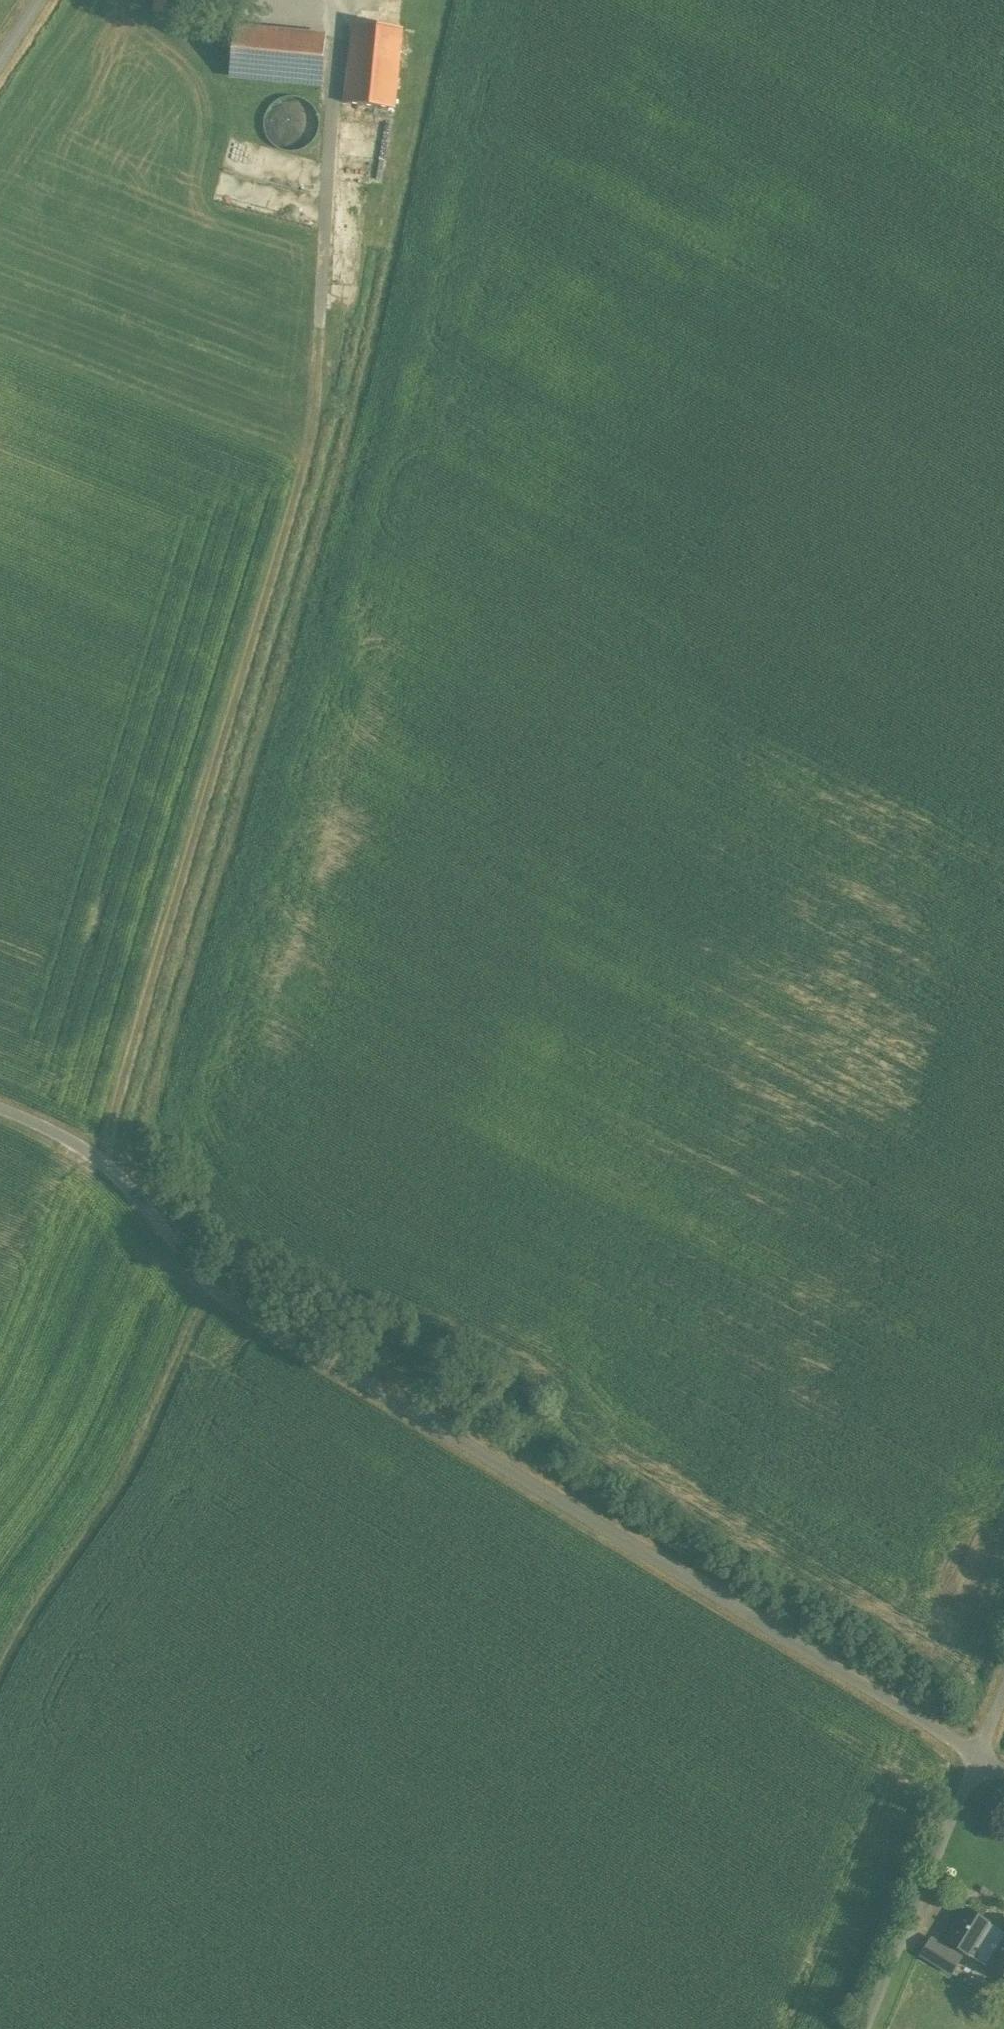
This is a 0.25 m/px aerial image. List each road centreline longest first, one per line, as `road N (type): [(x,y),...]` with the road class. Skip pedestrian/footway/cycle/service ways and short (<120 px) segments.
road 1 (unclassified): [(984,1740),(214,1288),(102,1150),(0,1099)]
road 2 (unclassified): [(862,2028),(984,1740)]

